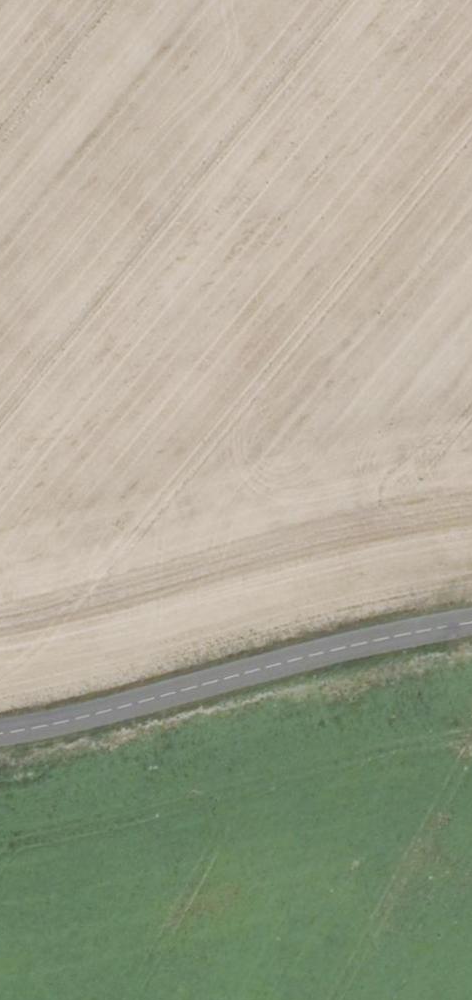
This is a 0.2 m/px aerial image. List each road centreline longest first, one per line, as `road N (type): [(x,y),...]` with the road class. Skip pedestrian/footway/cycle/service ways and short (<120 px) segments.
road 1 (tertiary): [(0,734),(471,623)]

